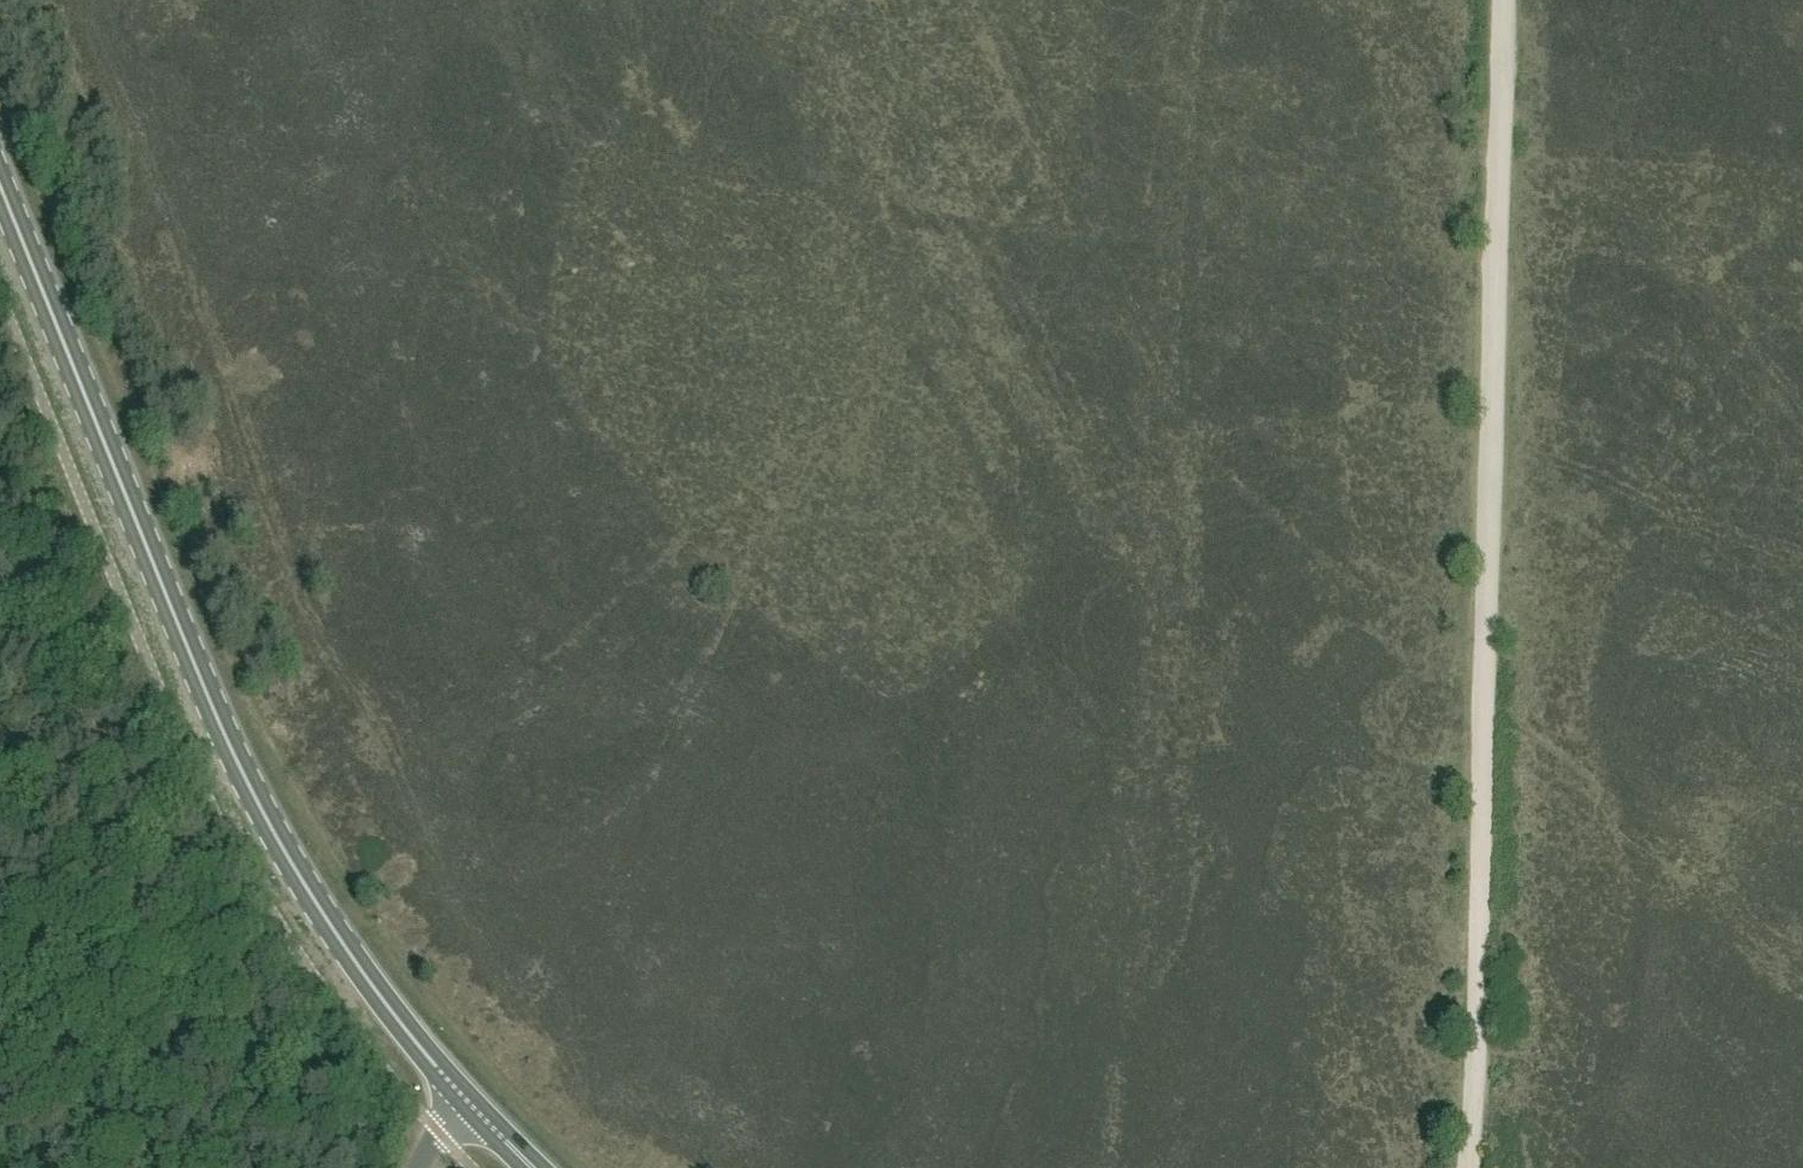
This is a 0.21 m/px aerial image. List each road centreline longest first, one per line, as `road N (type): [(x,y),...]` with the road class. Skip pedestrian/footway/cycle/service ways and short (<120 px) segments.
road 1 (track): [(1470,1167),(1486,783),(1500,0)]
road 2 (primary): [(463,1103),(363,975),(276,842),(214,712),(0,183)]

